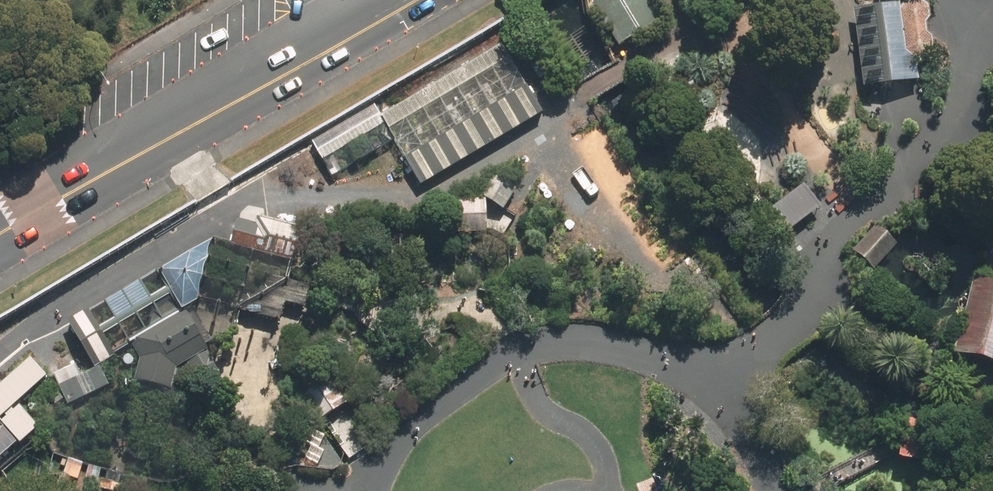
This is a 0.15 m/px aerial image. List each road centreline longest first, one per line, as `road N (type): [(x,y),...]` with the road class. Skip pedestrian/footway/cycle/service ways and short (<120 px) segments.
road 1 (secondary): [(415,0),(0,232)]

